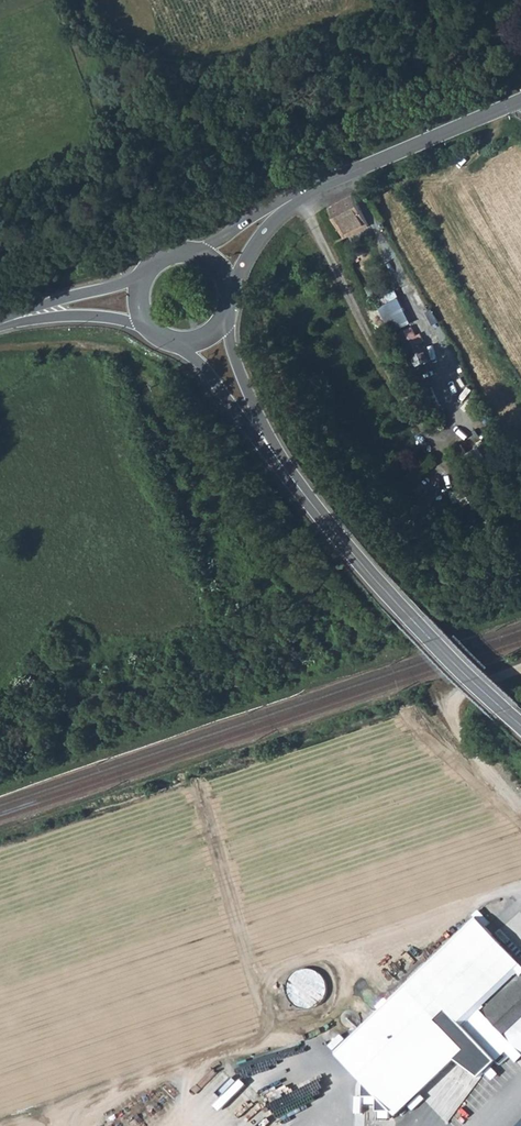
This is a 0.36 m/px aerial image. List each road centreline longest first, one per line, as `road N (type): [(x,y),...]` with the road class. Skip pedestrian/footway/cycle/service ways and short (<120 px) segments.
road 1 (tertiary): [(520,722),(413,622),(263,437)]
road 2 (tertiary): [(295,197),(520,100)]
road 3 (track): [(520,669),(458,693),(450,714),(464,745),(520,809)]
road 4 (tertiary): [(167,338),(263,437)]
road 5 (tertiary): [(263,437),(223,312)]
road 6 (tertiary): [(225,303),(249,256),(295,197)]
road 7 (tertiary): [(141,283),(70,296),(24,318)]
road 8 (tertiary): [(295,197),(186,254)]

